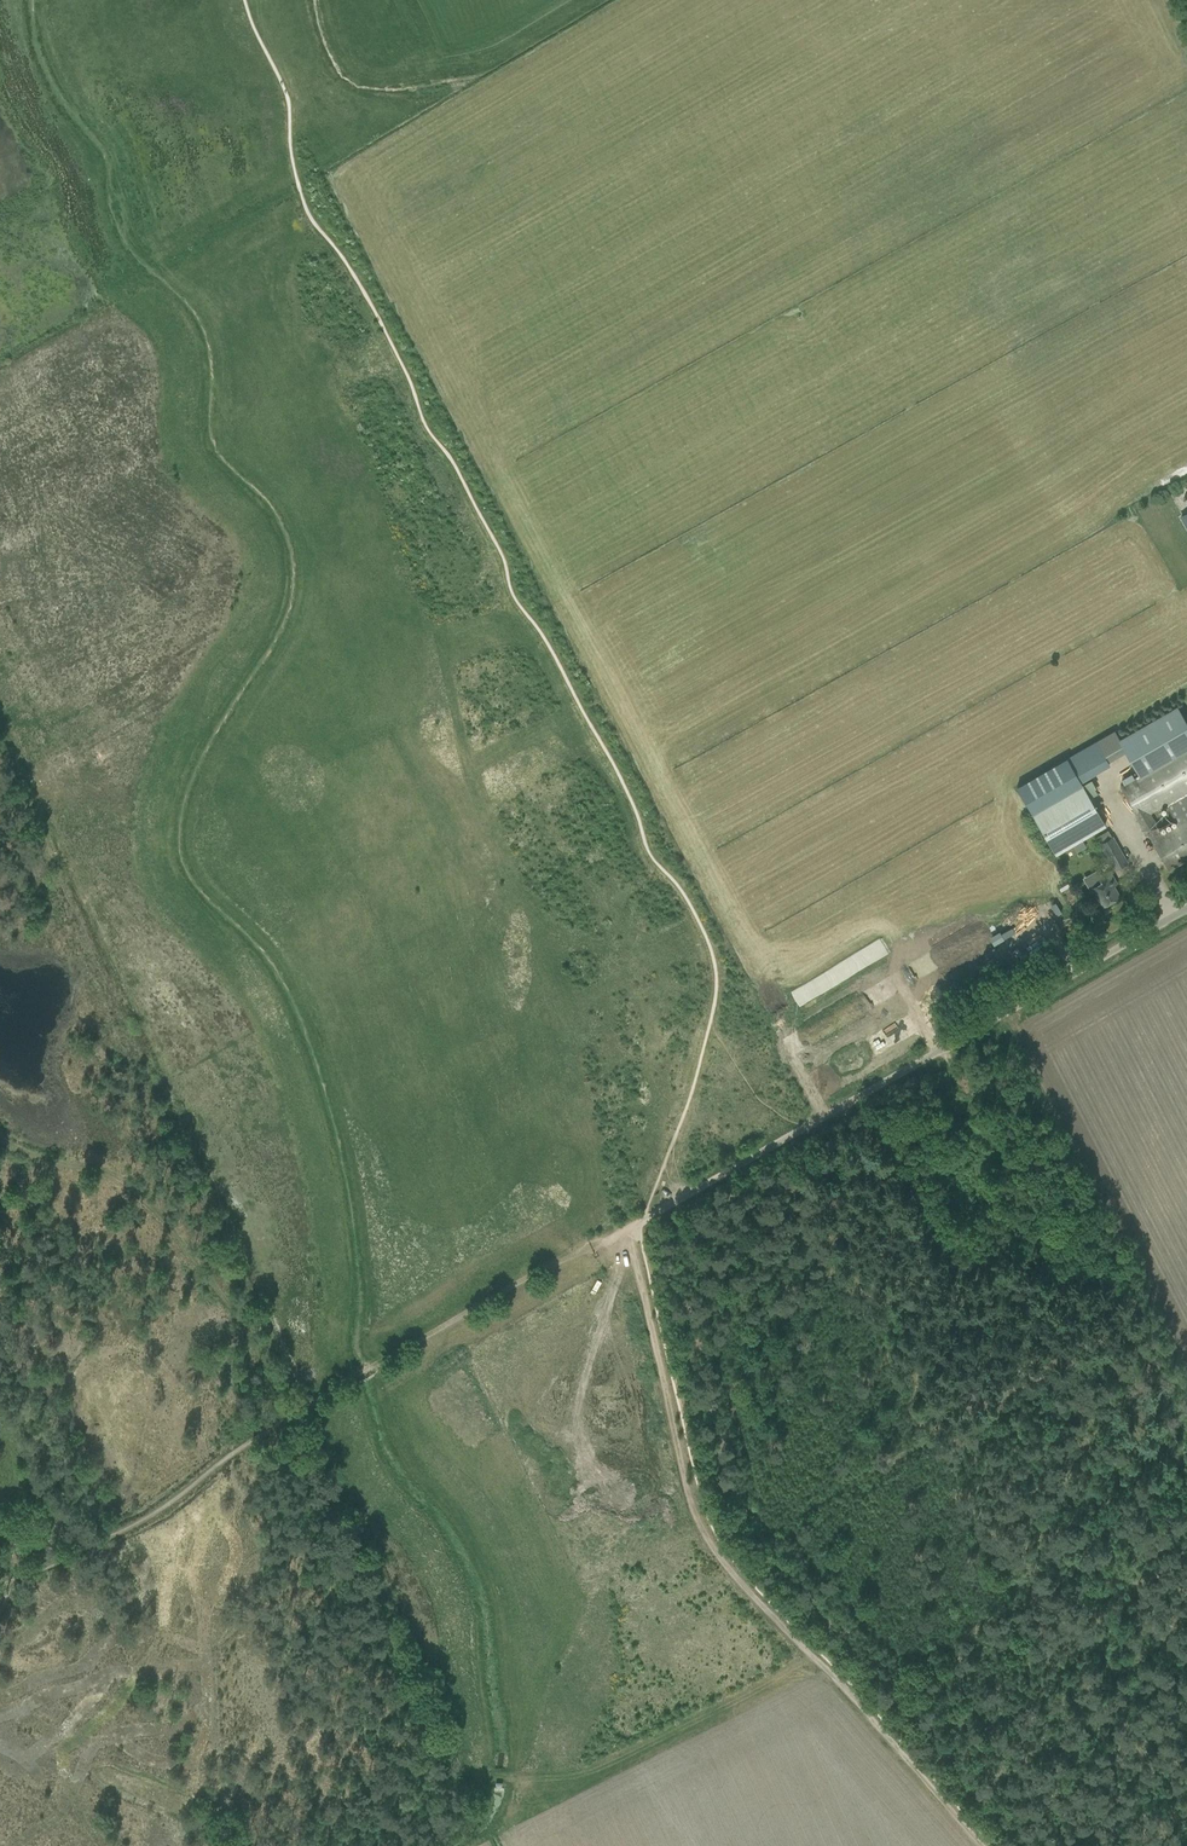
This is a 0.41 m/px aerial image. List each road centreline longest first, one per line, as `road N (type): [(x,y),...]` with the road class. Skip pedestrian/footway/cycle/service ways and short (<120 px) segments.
road 1 (track): [(633,1226),(691,1504),(735,1580),(982,1845)]
road 2 (unclassified): [(633,1226),(1186,908)]
road 3 (track): [(633,1226),(304,1406)]

